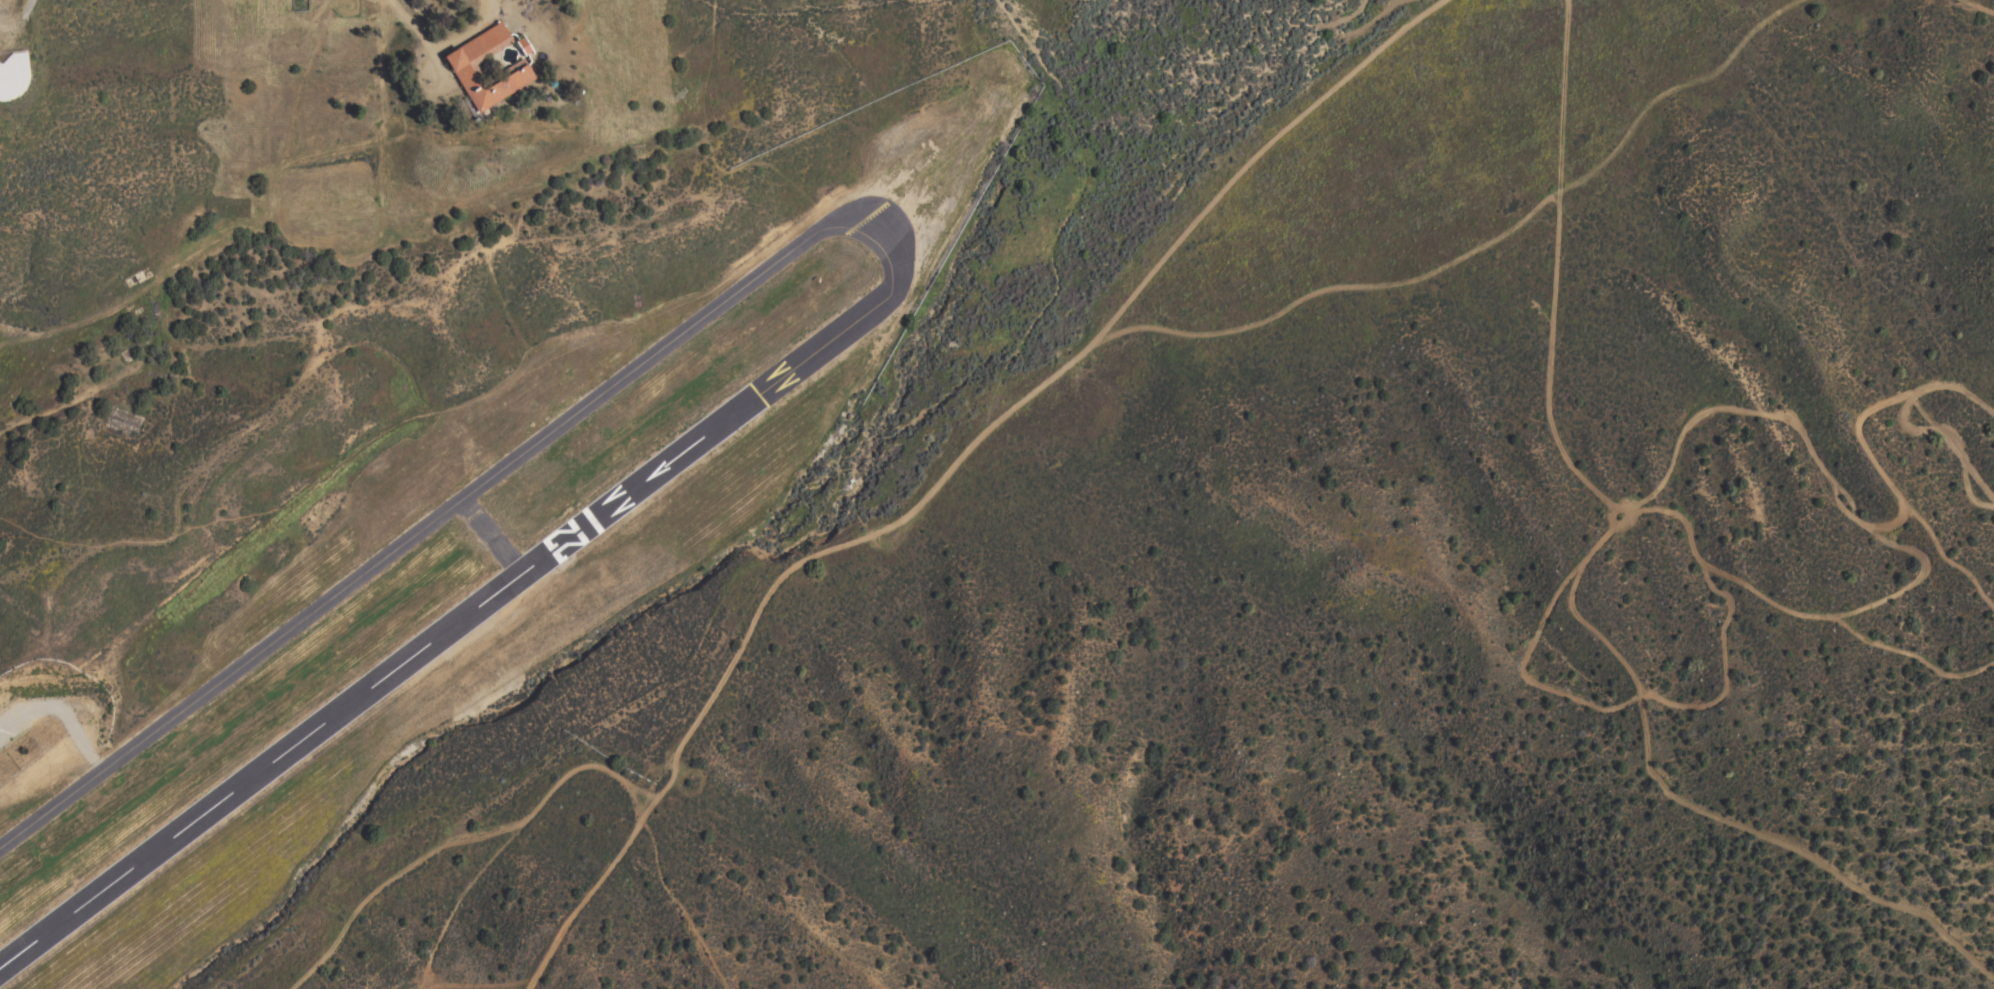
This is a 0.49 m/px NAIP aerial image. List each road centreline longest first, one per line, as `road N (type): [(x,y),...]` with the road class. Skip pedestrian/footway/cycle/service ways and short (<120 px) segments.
road 1 (residential): [(527,988),(562,921),(677,769),(672,752),(784,569),(893,529),(993,420),(1093,344),(1199,211),(1265,146),(1433,0)]

